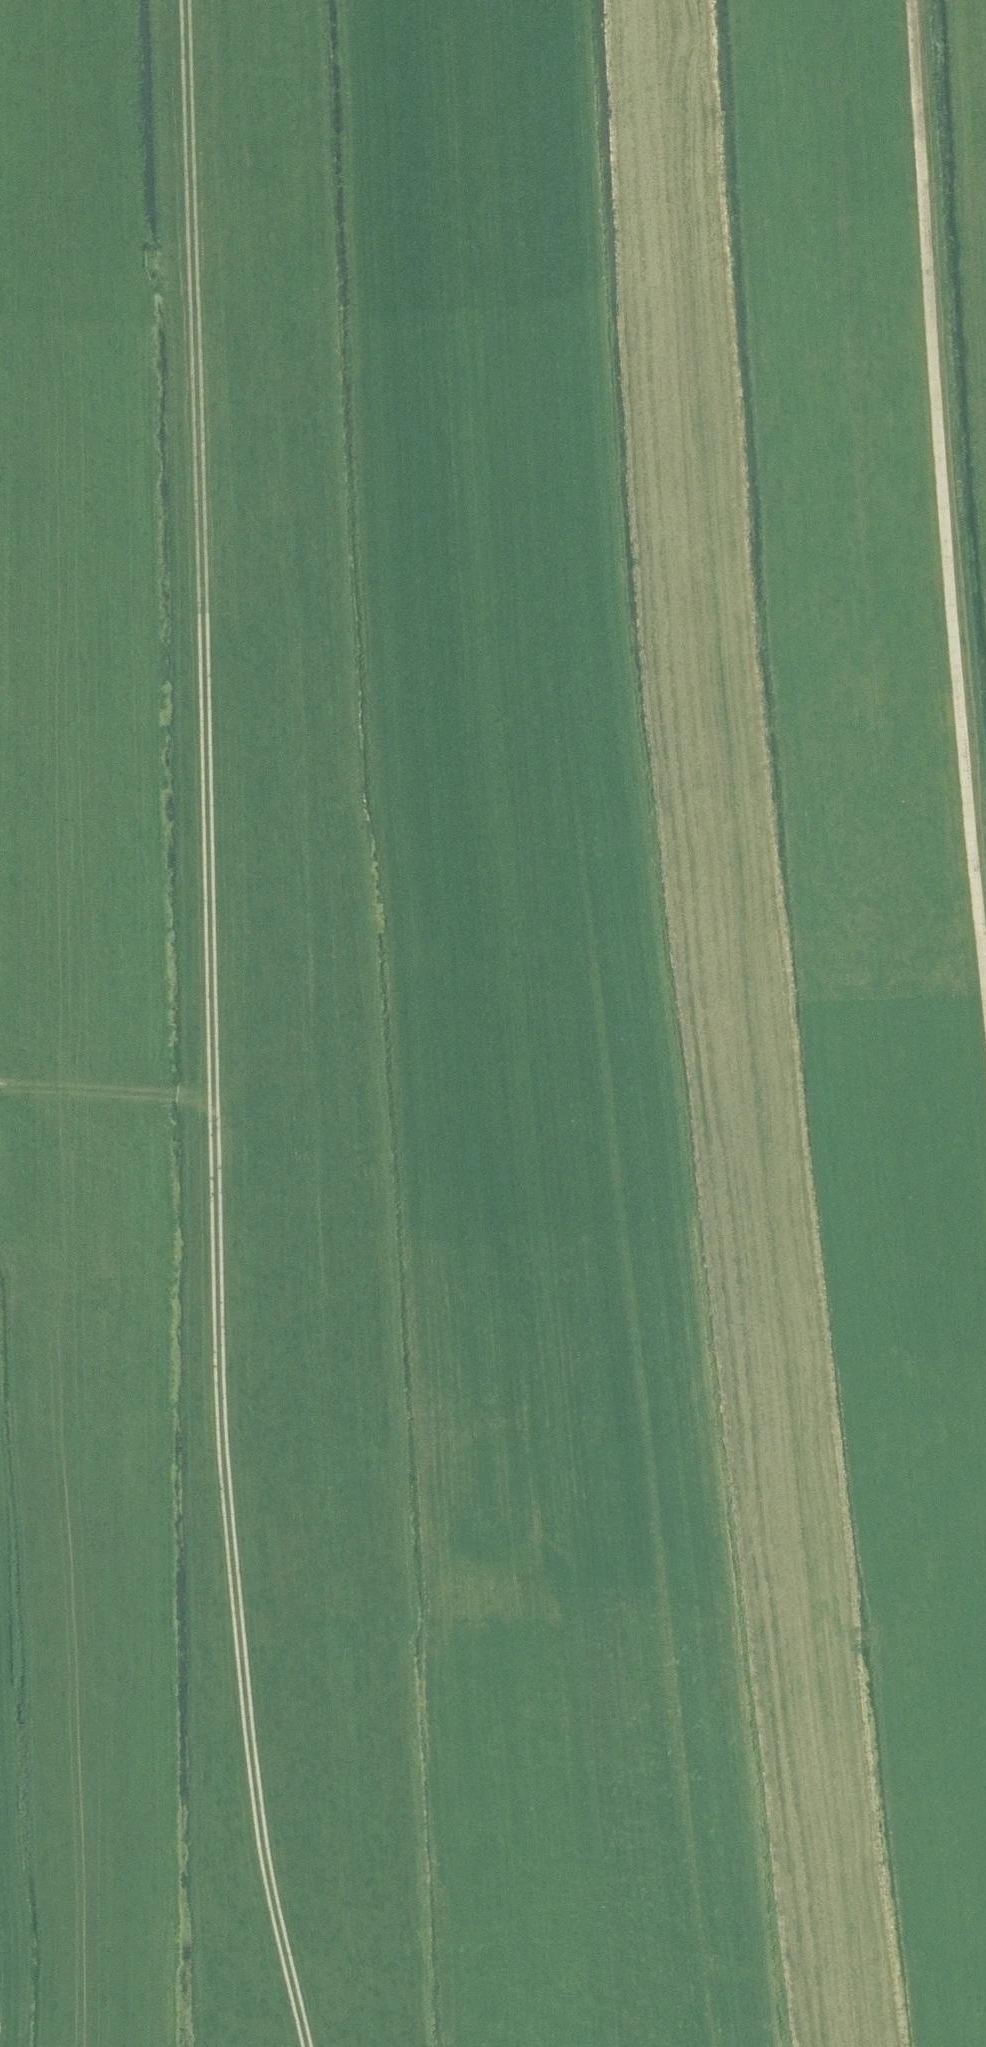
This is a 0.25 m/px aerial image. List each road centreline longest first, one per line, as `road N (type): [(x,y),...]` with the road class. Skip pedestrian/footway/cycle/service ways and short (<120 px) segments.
road 1 (track): [(308,2046),(252,1778),(220,1375),(226,1105),(188,0)]
road 2 (track): [(985,986),(936,388),(917,0)]
road 3 (track): [(226,1105),(0,1082)]

